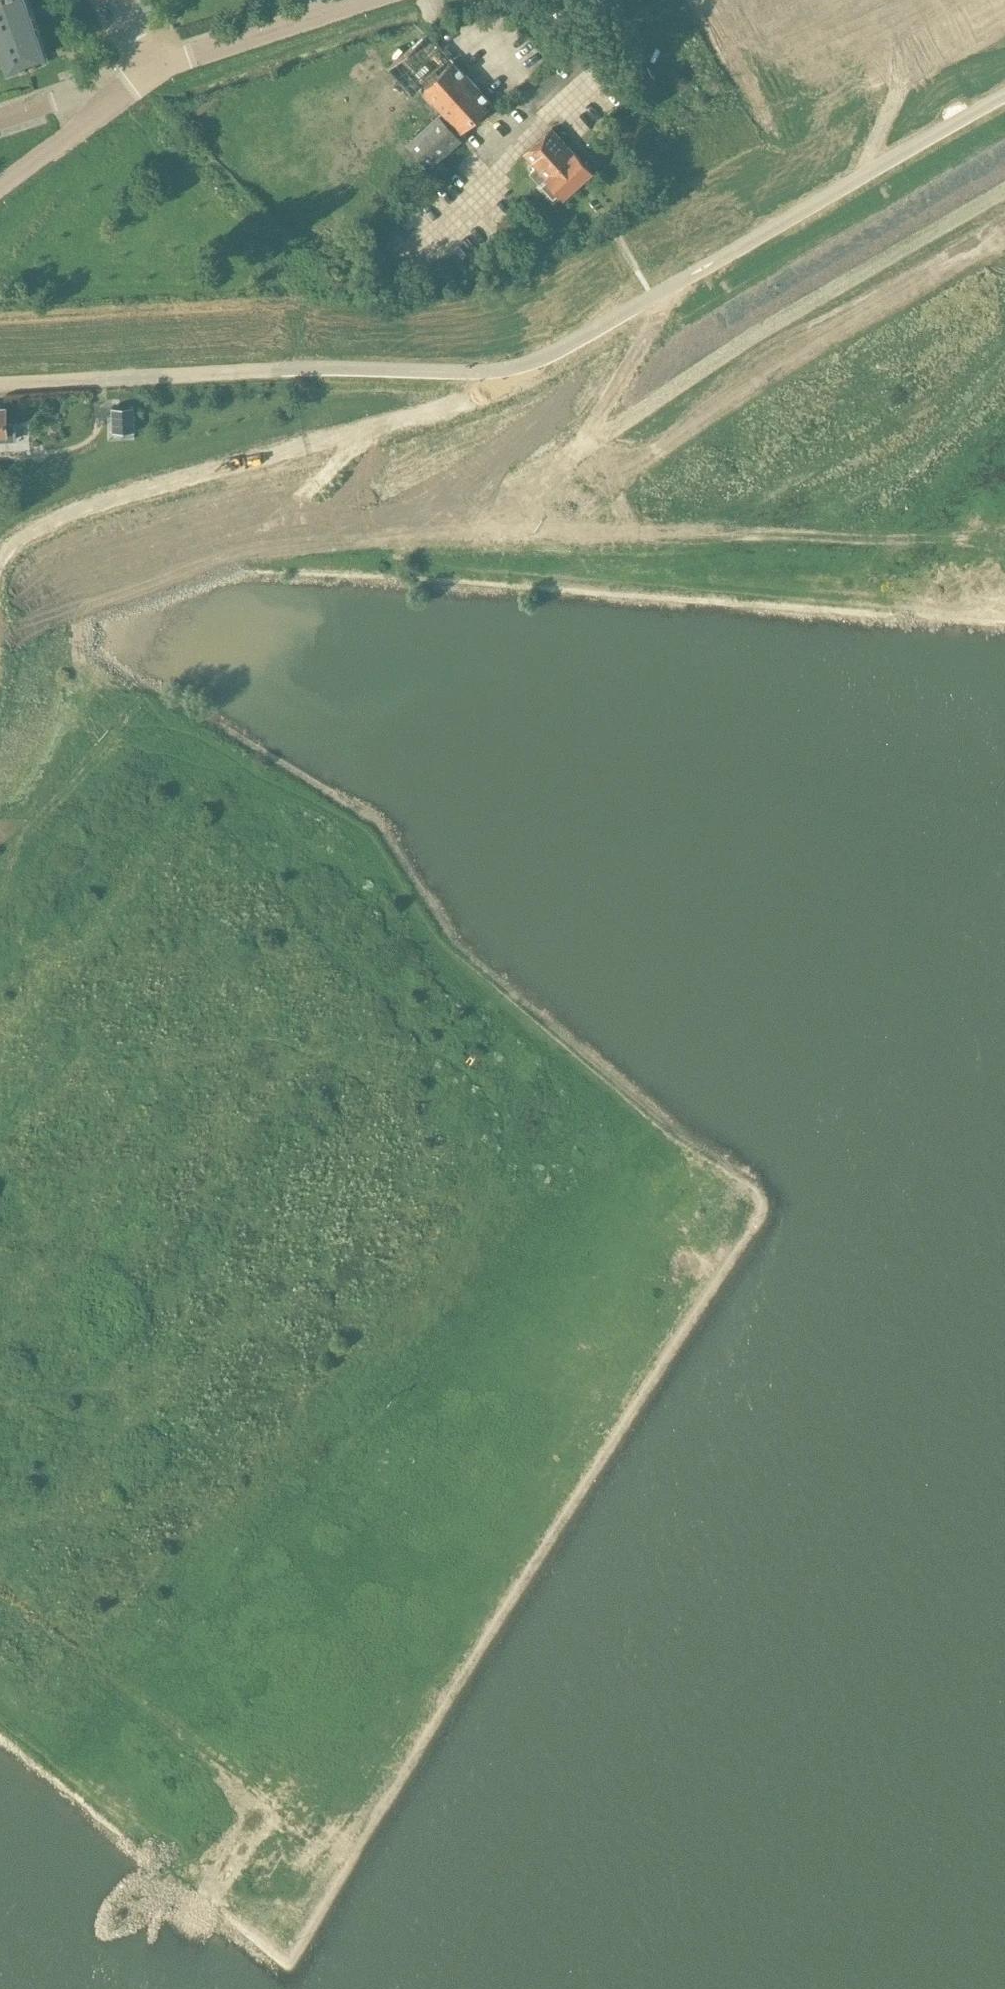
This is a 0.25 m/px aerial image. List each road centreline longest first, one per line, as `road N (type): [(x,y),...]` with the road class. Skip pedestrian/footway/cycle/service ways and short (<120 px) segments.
road 1 (unclassified): [(0,385),(520,355),(674,270)]
road 2 (residential): [(166,70),(368,0)]
road 3 (unclassified): [(0,186),(129,82)]
road 4 (residential): [(0,123),(129,82)]

